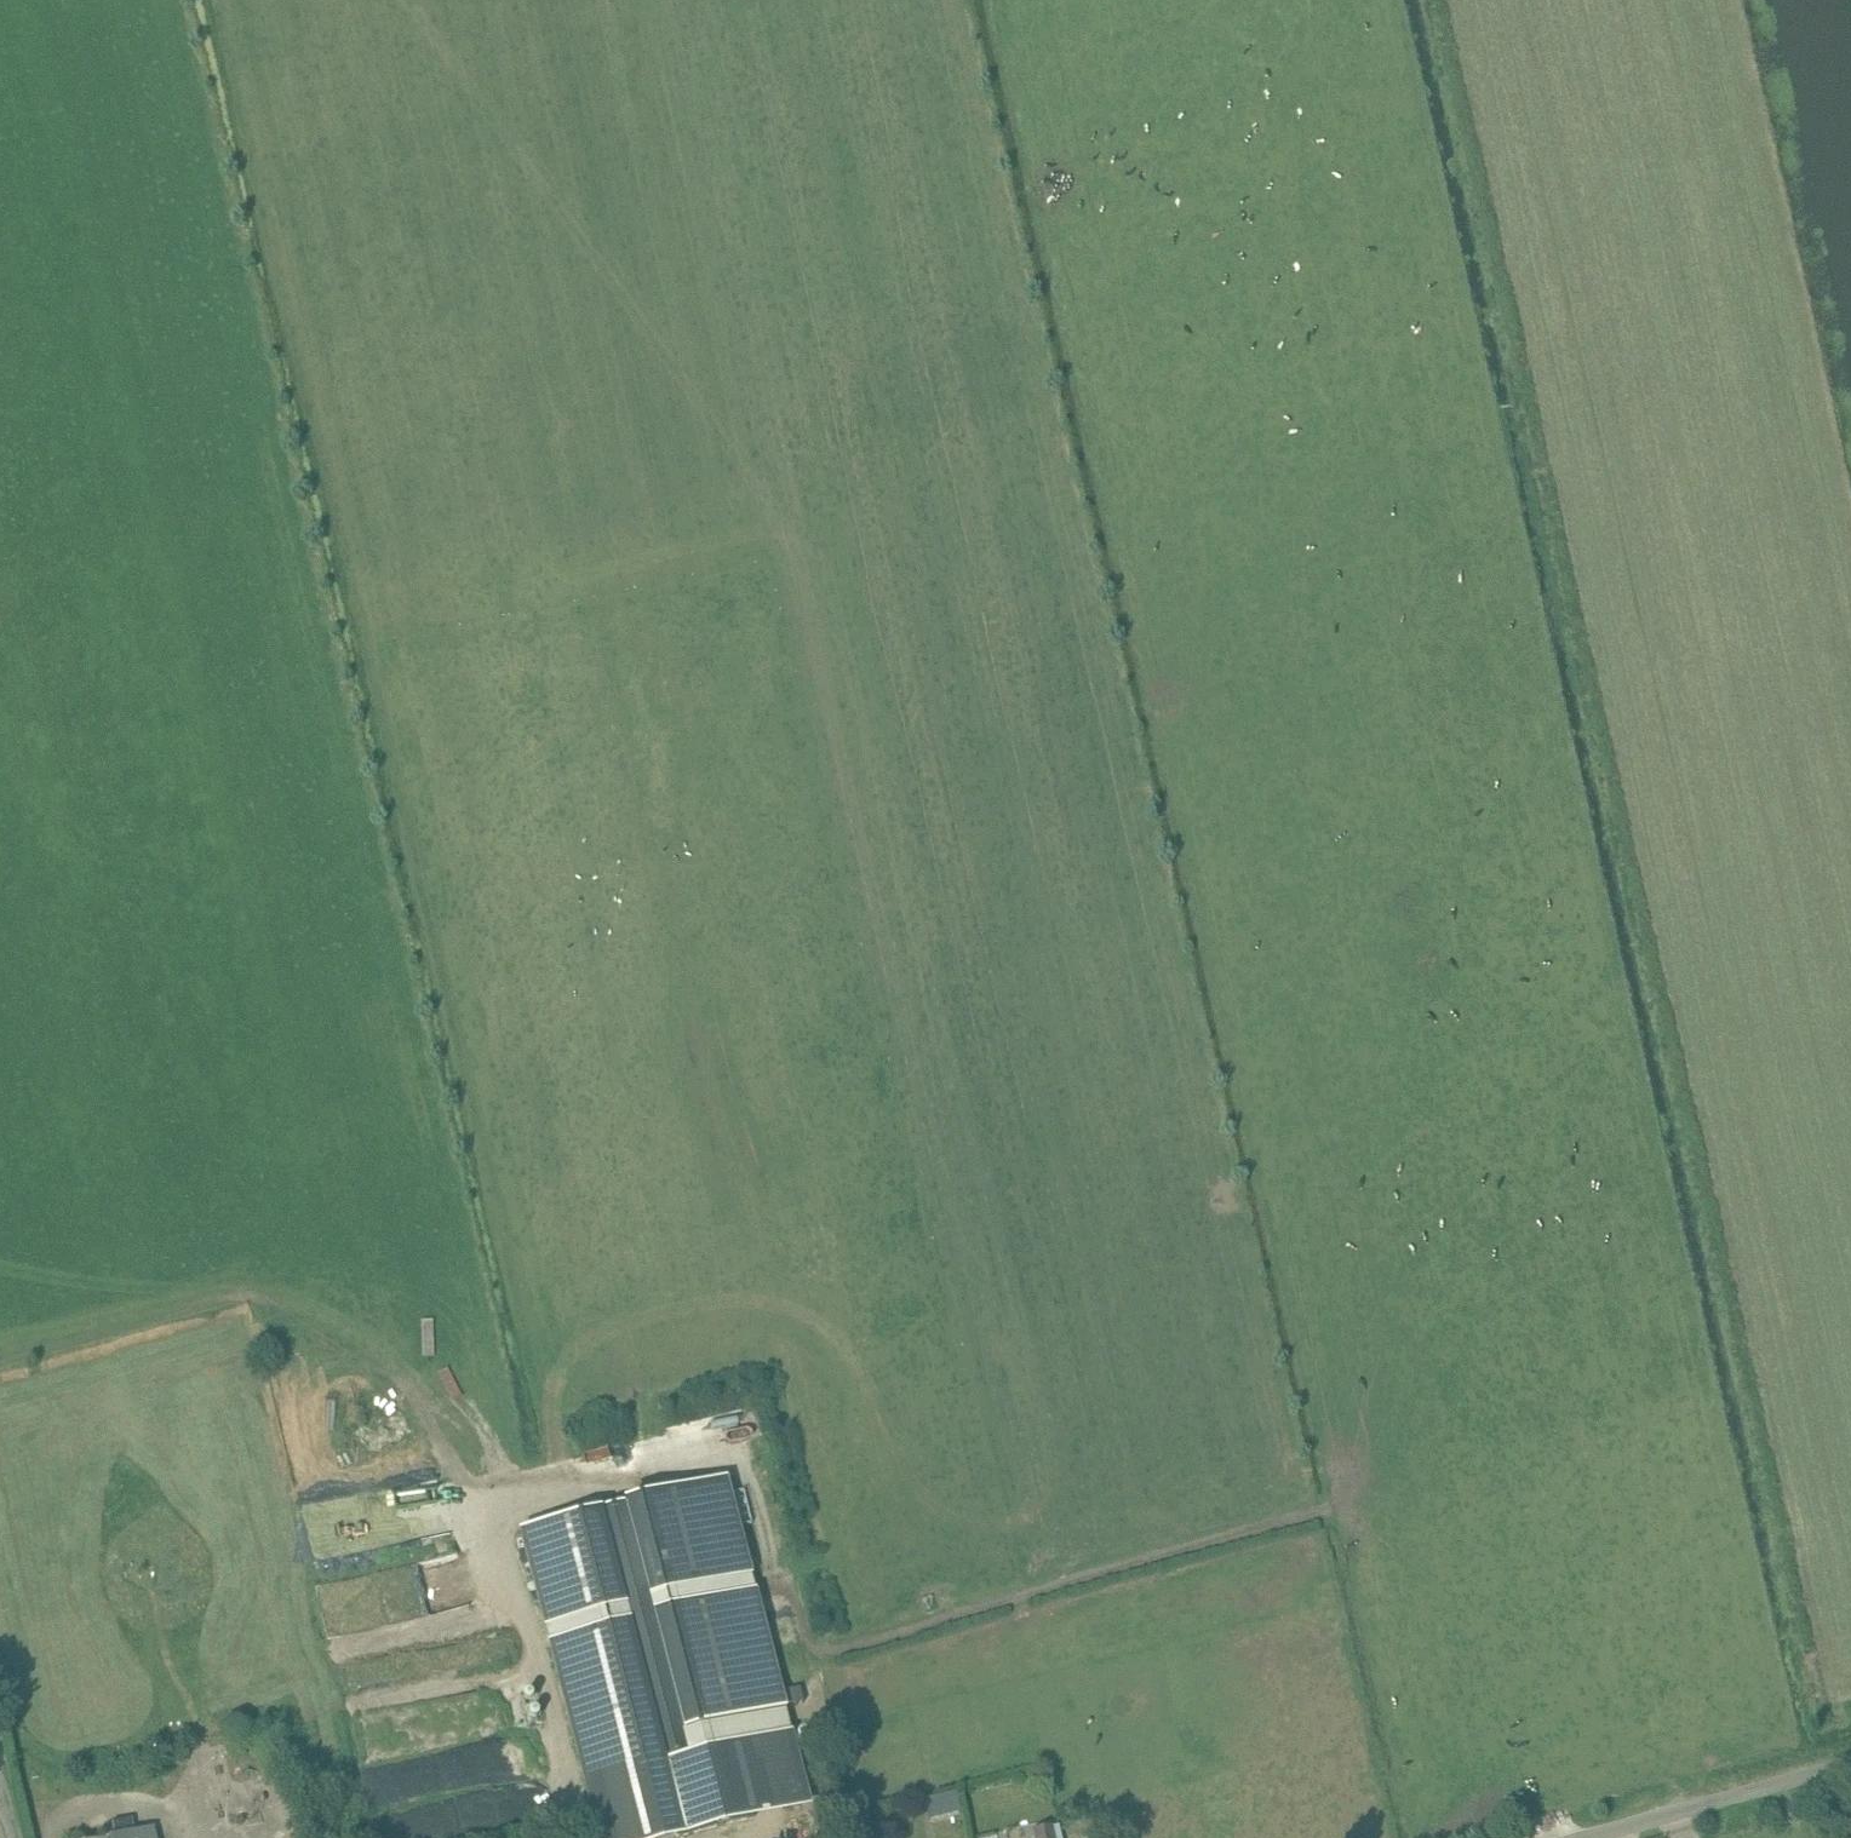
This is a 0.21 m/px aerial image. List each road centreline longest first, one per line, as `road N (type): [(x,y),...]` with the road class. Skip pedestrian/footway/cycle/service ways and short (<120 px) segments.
road 1 (unclassified): [(1584,1837),(1850,1762)]

